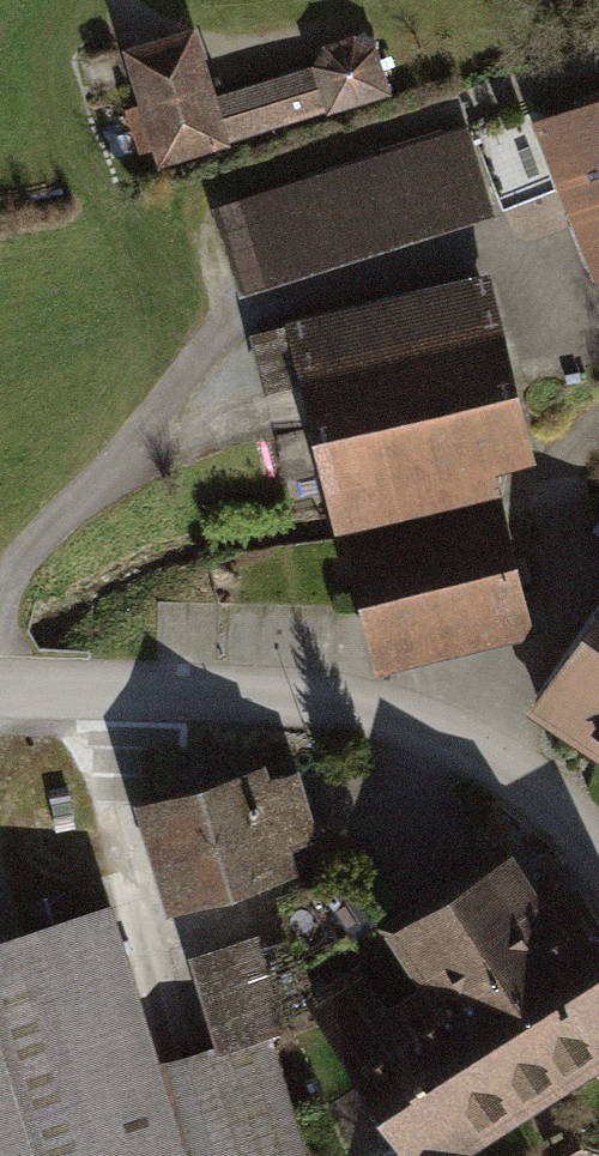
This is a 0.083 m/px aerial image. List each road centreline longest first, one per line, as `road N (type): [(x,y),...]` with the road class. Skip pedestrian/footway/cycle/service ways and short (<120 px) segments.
road 1 (residential): [(598,849),(554,790),(442,729),(327,699),(0,688)]

